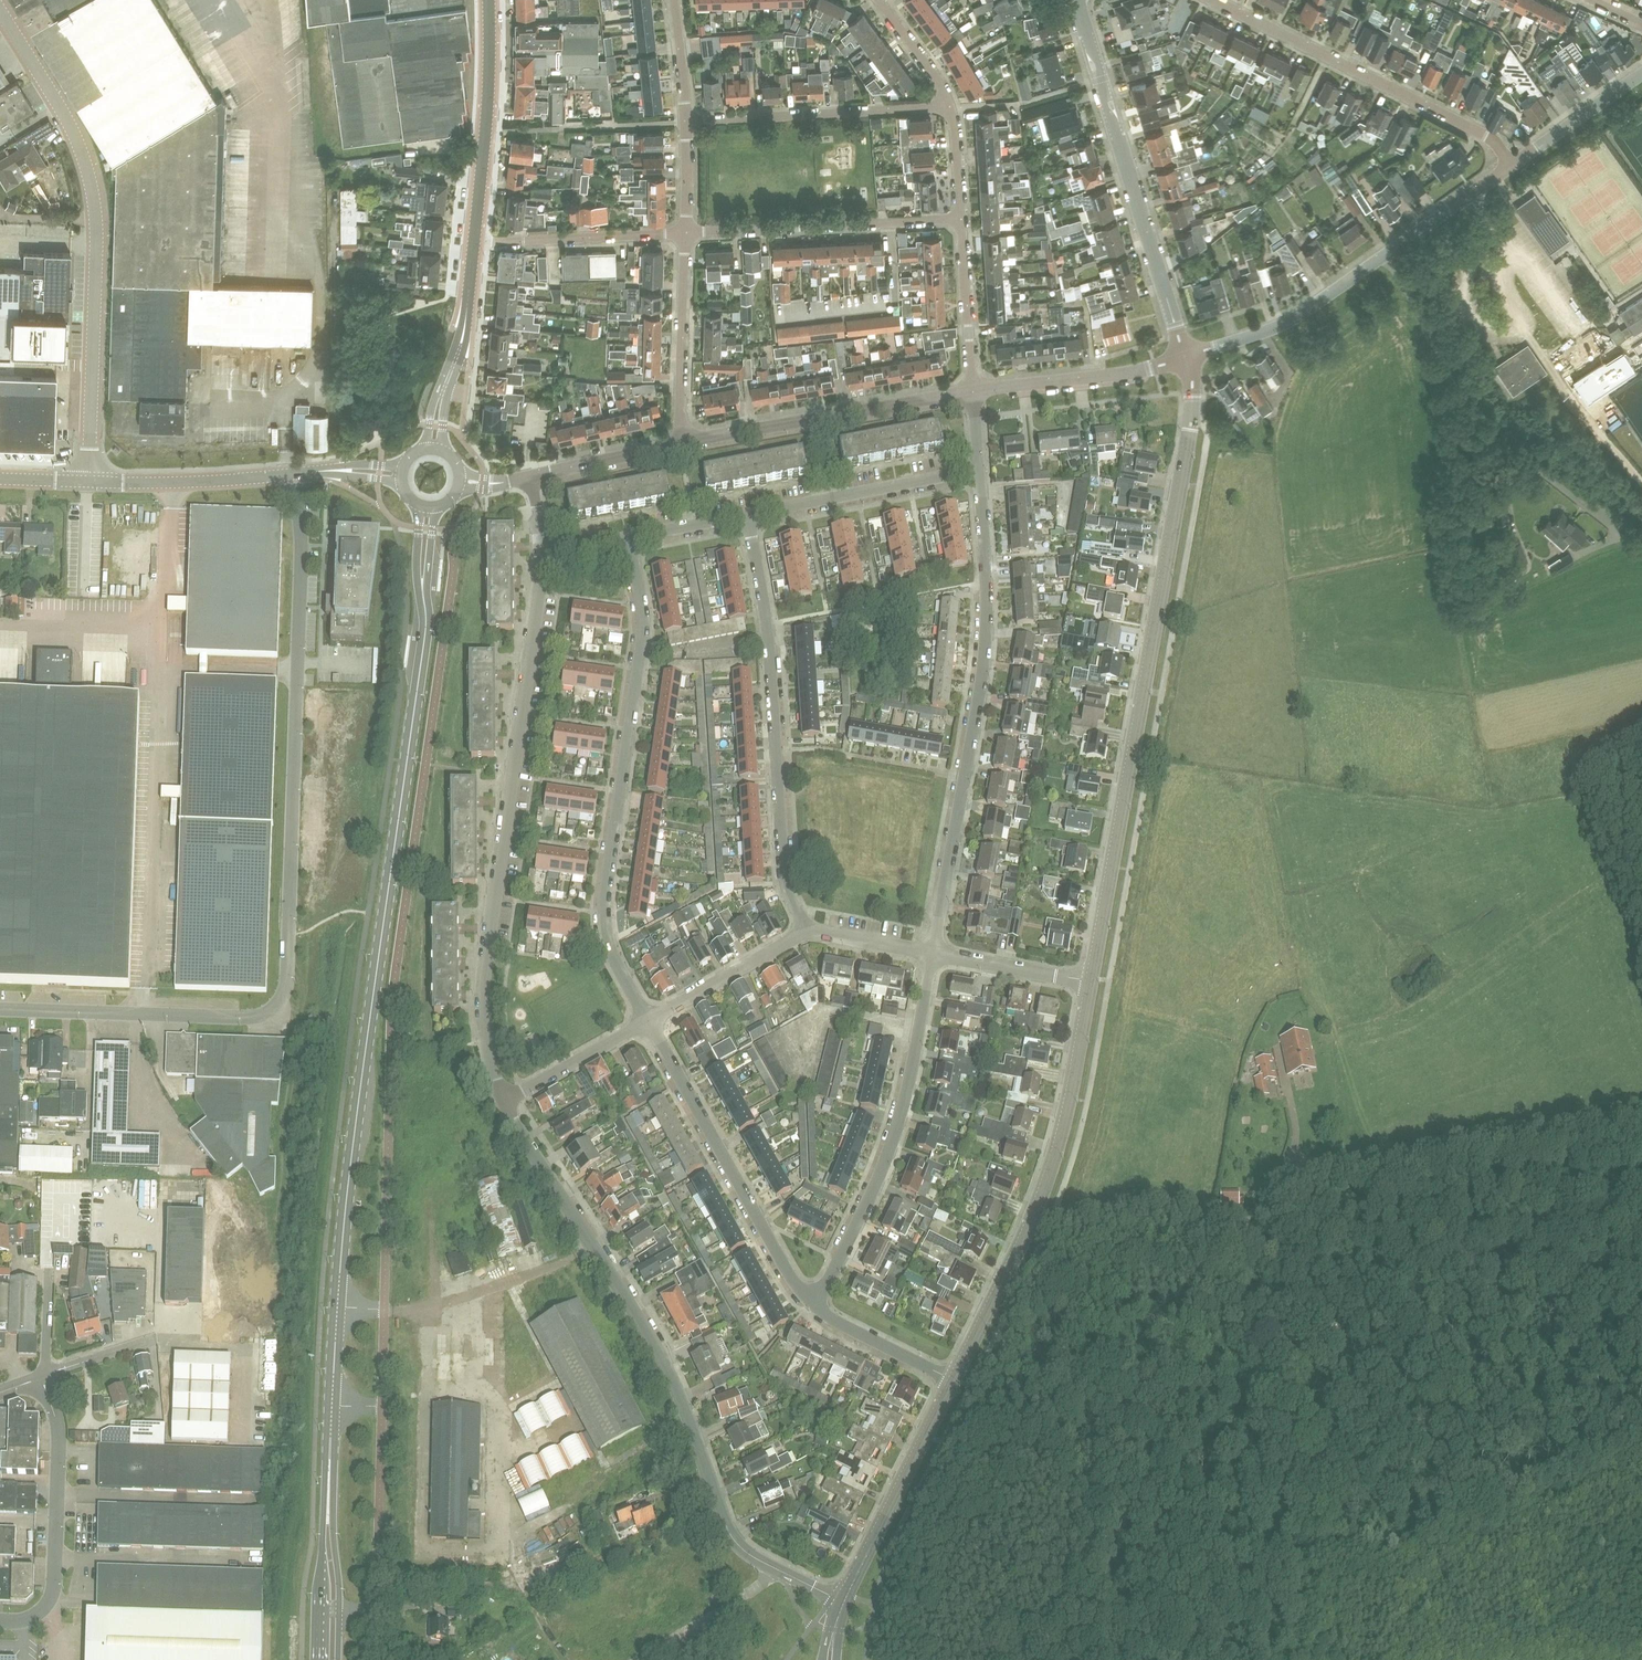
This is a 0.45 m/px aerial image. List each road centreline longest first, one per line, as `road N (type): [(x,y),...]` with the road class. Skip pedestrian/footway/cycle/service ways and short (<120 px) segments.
road 1 (secondary): [(330,1461),(345,1213),(426,627),(423,594)]
road 2 (residential): [(844,1601),(758,1561),(730,1535),(661,1359),(504,1103)]
road 3 (tertiary): [(1192,406),(1091,983)]
road 4 (residential): [(504,1103),(486,1044),(484,977),(542,554)]
road 5 (unclassified): [(269,1012),(287,985),(302,543),(297,474)]
road 6 (residential): [(650,1021),(613,956),(604,917),(643,634),(629,537)]
road 7 (unclassified): [(89,481),(95,242),(88,174),(71,125),(0,14)]
road 8 (residential): [(807,935),(783,877),(769,646),(746,515)]
road 9 (tertiary): [(1091,983),(1054,1165),(954,1381)]
road 10 (unclassified): [(1641,536),(1618,539),(1504,449),(1468,410),(1385,256)]
road 11 (tertiary): [(1185,358),(1076,0)]
road 12 (residential): [(815,1306),(893,1140),(933,954)]
road 13 (residential): [(1513,165),(1491,140),(1210,0)]
road 14 (residential): [(815,1306),(790,1277),(650,1021)]
road 15 (unclassified): [(42,1378),(153,1338),(258,1348),(256,1441)]
road 16 (residential): [(965,777),(987,633),(980,470)]
road 17 (unclassified): [(679,443),(973,392)]
road 18 (unclassified): [(42,1378),(59,1429),(54,1591),(31,1620),(0,1623)]
road 19 (residential): [(685,233),(960,222)]
road 20 (unclassified): [(269,1012),(0,1010)]
road 21 (residential): [(687,122),(951,109)]
road 22 (tertiary): [(954,1381),(844,1601)]
road 23 (secondary): [(474,244),(489,0)]
road 24 (residential): [(746,515),(980,470)]
road 25 (unclassified): [(1185,358),(1289,324),(1385,256)]
road 26 (unclassified): [(973,392),(1142,371),(1185,358)]
road 27 (residential): [(474,244),(685,233)]
road 28 (residential): [(679,443),(685,233)]
road 29 (unclassified): [(297,474),(89,481)]
road 30 (secondary): [(330,1461),(317,1659)]
road 31 (secondary): [(339,1659),(330,1461)]
road 32 (unclassified): [(1641,481),(1519,326)]
road 33 (residential): [(933,954),(965,777)]
road 34 (residential): [(650,1021),(807,935)]
road 35 (residential): [(973,392),(960,222)]
road 36 (residential): [(504,1103),(650,1021)]
road 37 (residential): [(933,954),(1091,983)]
road 38 (residential): [(954,1381),(815,1306)]
road 39 (unclassified): [(1385,256),(1513,165)]
road 40 (unclassified): [(1513,165),(1641,76)]
road 41 (unclassified): [(530,478),(679,443)]
road 42 (secondary): [(448,380),(460,348),(474,244)]
road 43 (residential): [(951,109),(878,0)]
road 44 (residential): [(807,935),(933,954)]
road 45 (residential): [(687,122),(674,0)]

